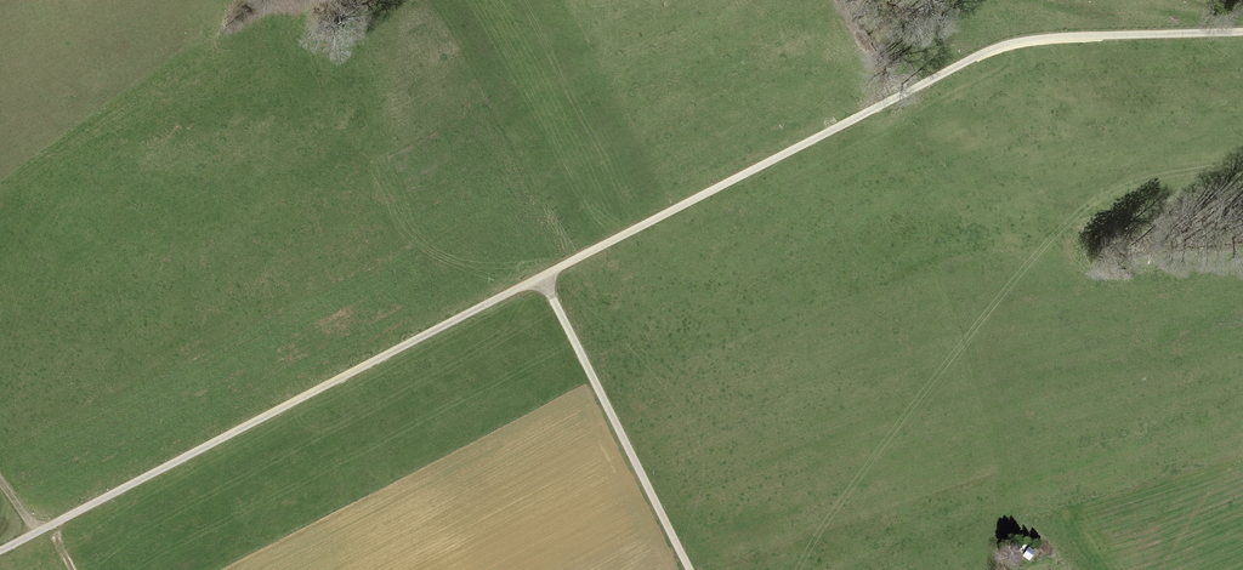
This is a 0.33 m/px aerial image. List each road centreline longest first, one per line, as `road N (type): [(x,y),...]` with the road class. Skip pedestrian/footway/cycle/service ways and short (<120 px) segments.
road 1 (track): [(0,550),(991,50),(1065,36),(1242,32)]
road 2 (track): [(543,277),(691,569)]

